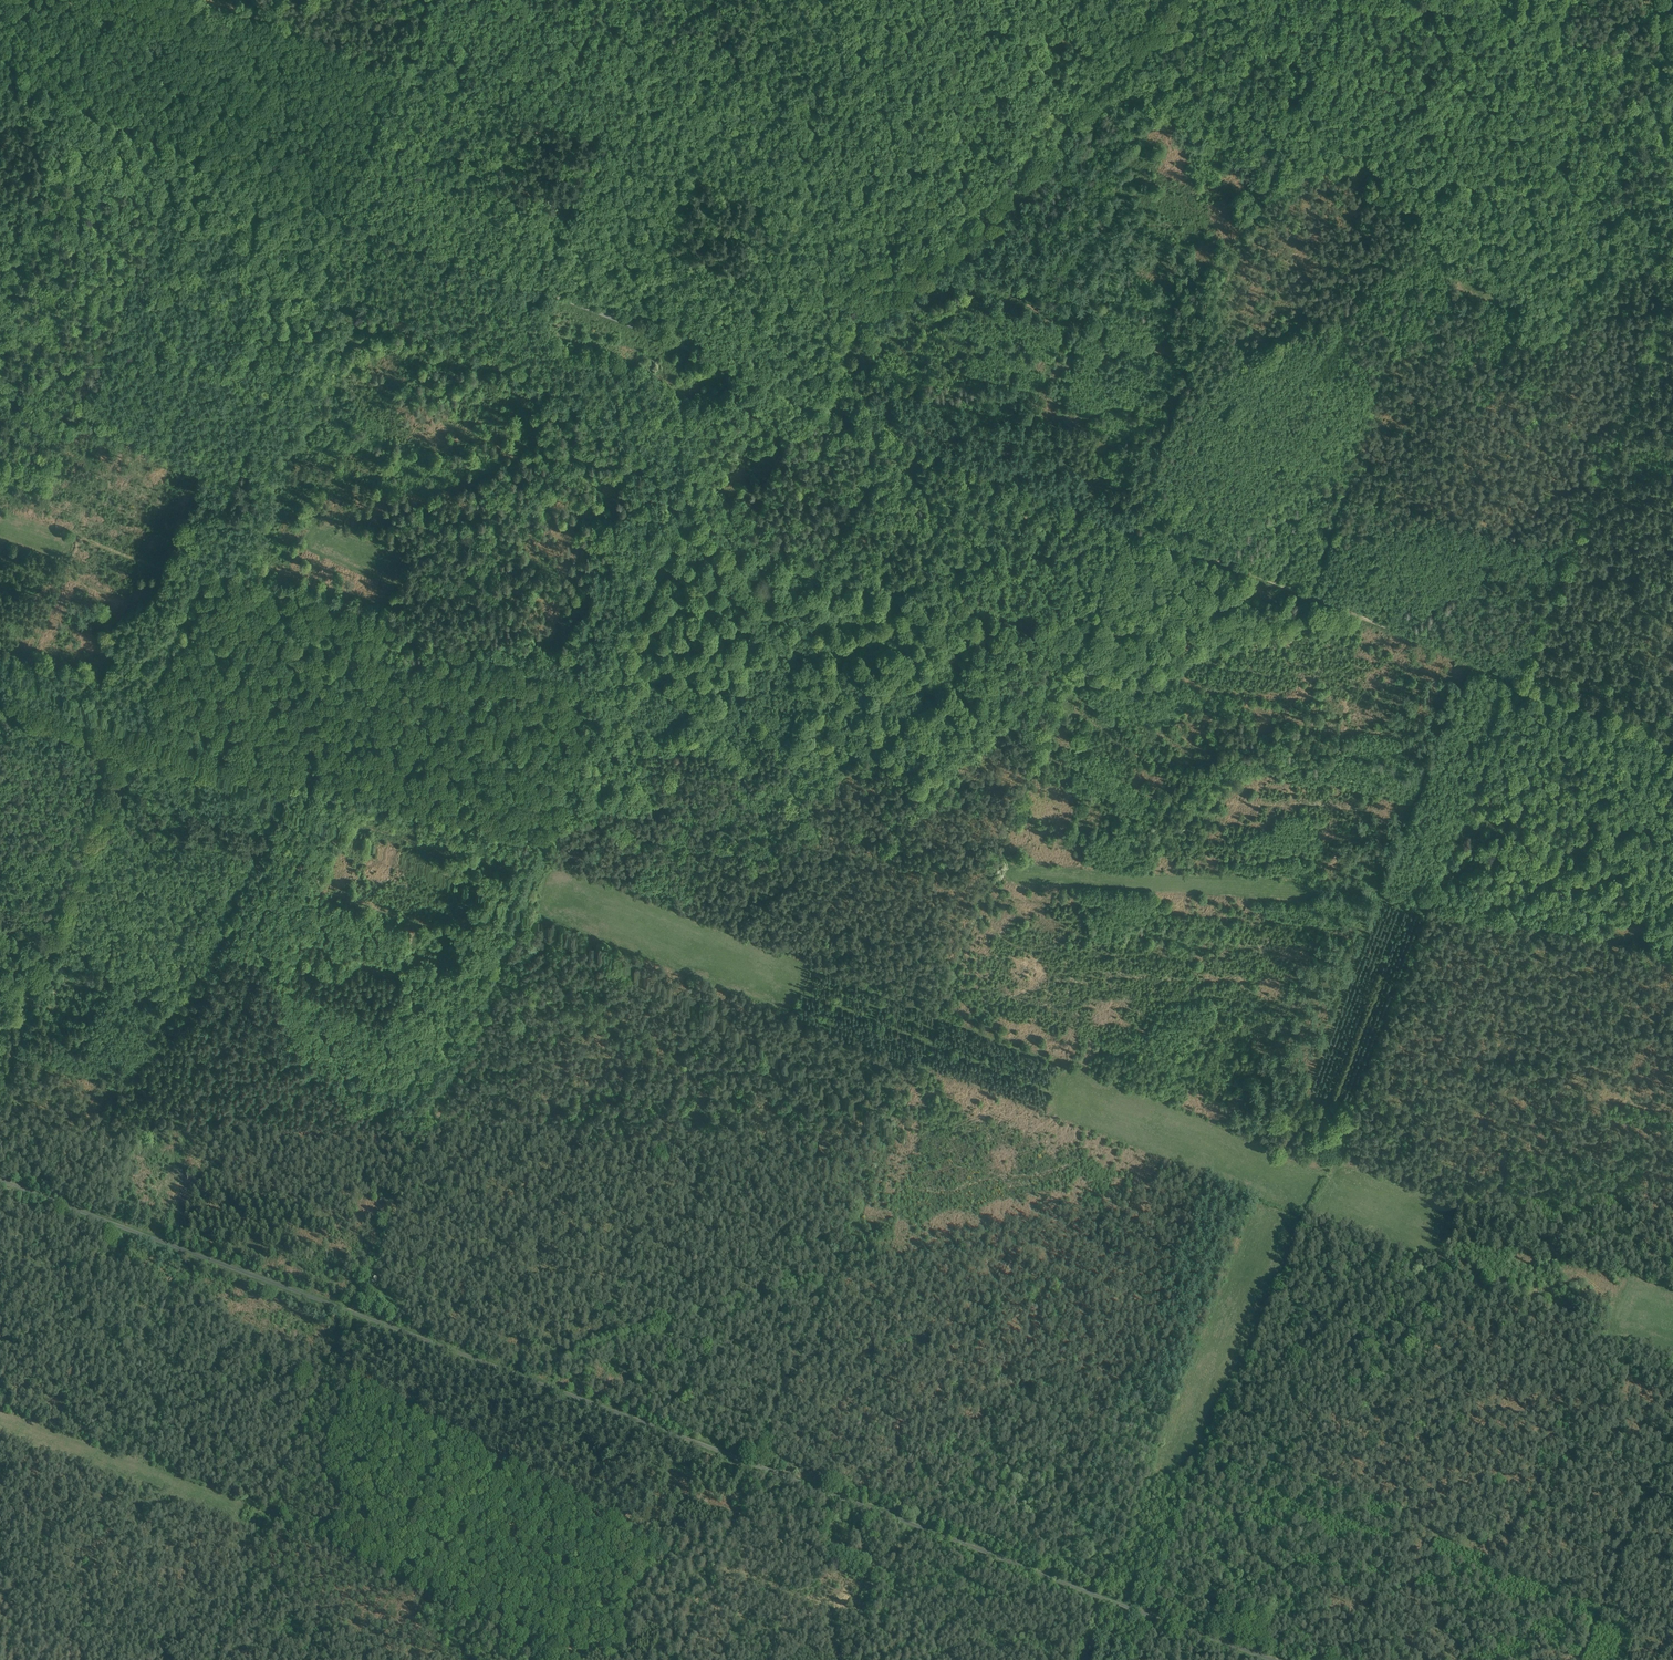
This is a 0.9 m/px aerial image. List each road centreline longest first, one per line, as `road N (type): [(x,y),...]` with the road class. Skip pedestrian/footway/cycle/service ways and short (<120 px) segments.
road 1 (track): [(733,362),(352,1313)]
road 2 (track): [(757,1465),(1124,521)]
road 3 (track): [(1146,1613),(1514,677)]
road 4 (track): [(0,1070),(341,209)]
road 5 (track): [(0,688),(539,846)]
road 6 (track): [(1124,521),(1331,0)]
road 7 (track): [(1124,521),(733,362)]
road 8 (track): [(1514,677),(1672,286)]
road 9 (track): [(733,362),(341,209)]
road 10 (track): [(1514,677),(1124,521)]
road 11 (track): [(1146,1613),(757,1465)]
road 12 (track): [(757,1465),(372,1320)]
road 13 (track): [(880,0),(733,362)]
road 14 (track): [(215,1659),(336,1358),(372,1320)]
road 15 (track): [(352,1313),(0,1181)]
road 16 (track): [(341,209),(0,74)]
road 17 (track): [(545,1659),(272,1516)]
road 18 (track): [(1672,61),(1397,0)]
road 19 (track): [(1582,1659),(1672,1426)]
road 20 (track): [(341,209),(425,0)]
road 21 (track): [(199,567),(121,531),(69,550),(0,520)]
road 22 (track): [(679,1659),(757,1465)]
road 23 (track): [(1672,739),(1514,677)]
road 24 (track): [(1270,1659),(1146,1613)]

